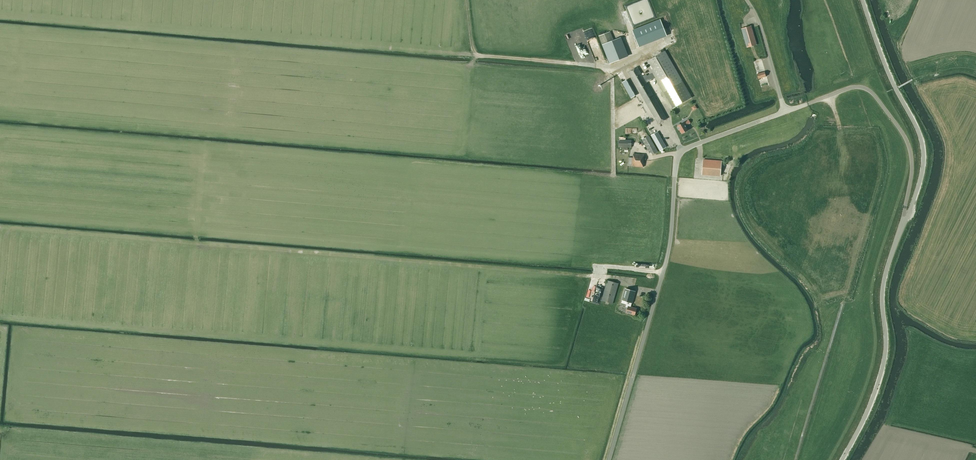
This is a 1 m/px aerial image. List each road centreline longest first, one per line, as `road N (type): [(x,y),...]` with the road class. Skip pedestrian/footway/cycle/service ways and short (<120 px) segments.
road 1 (unclassified): [(609,459),(668,254),(678,156),(785,112)]
road 2 (unclassified): [(841,459),(879,380),(882,285),(902,223)]
road 3 (unclassified): [(902,223),(922,174),(922,144),(862,0)]
road 4 (unclassified): [(902,223),(910,150),(873,94),(852,87),(785,112)]
road 5 (track): [(829,96),(843,169),(836,181),(806,196),(814,235)]

